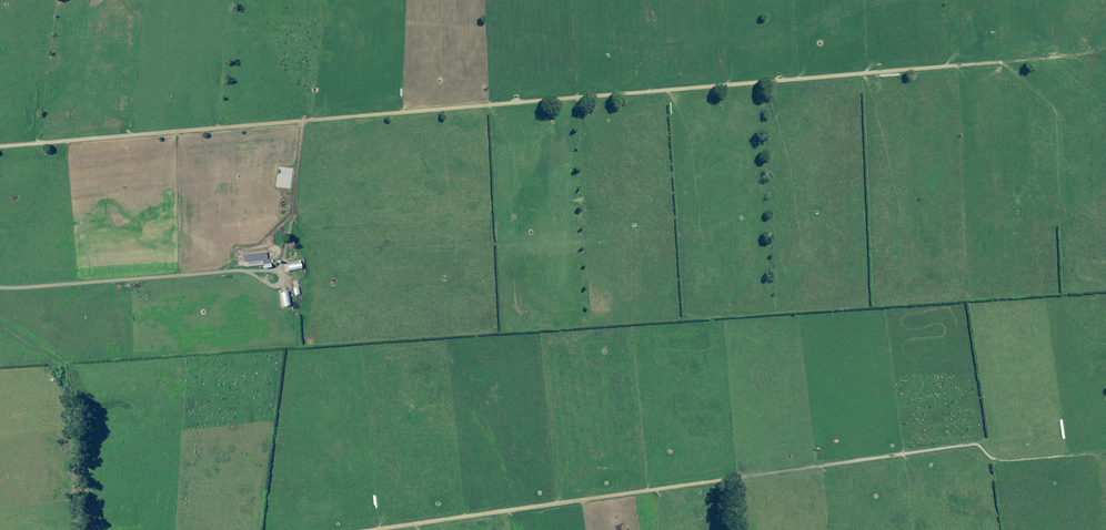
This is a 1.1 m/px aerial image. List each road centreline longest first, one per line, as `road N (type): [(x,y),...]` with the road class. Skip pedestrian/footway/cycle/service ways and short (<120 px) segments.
road 1 (track): [(1041,59),(0,149)]
road 2 (track): [(1105,453),(999,463),(982,448),(393,529)]
road 3 (track): [(277,270),(0,285)]
road 4 (track): [(277,270),(303,120)]

